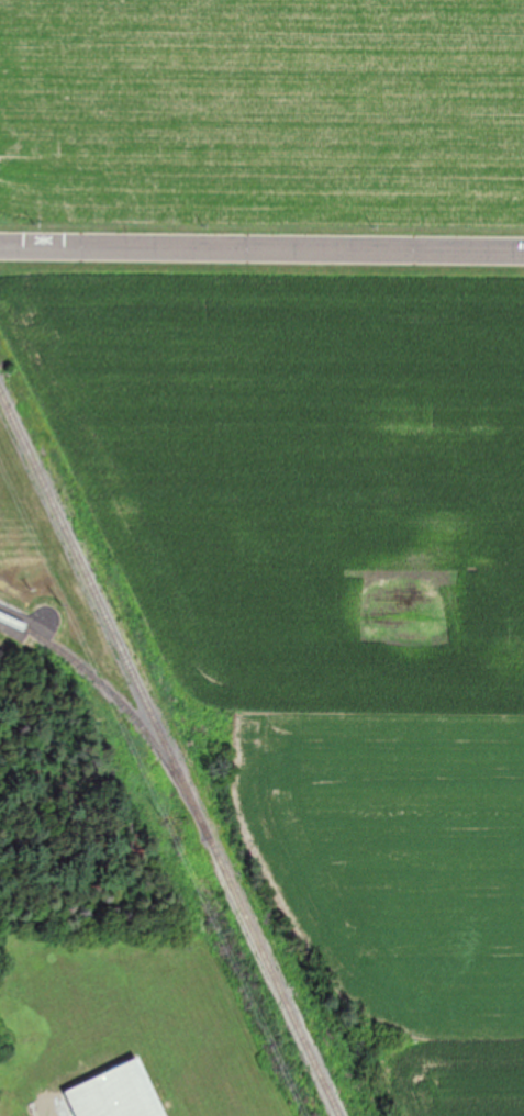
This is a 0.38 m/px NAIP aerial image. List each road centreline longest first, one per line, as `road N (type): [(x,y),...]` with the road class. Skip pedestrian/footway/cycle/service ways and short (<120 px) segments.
road 1 (residential): [(0,250),(523,251)]

